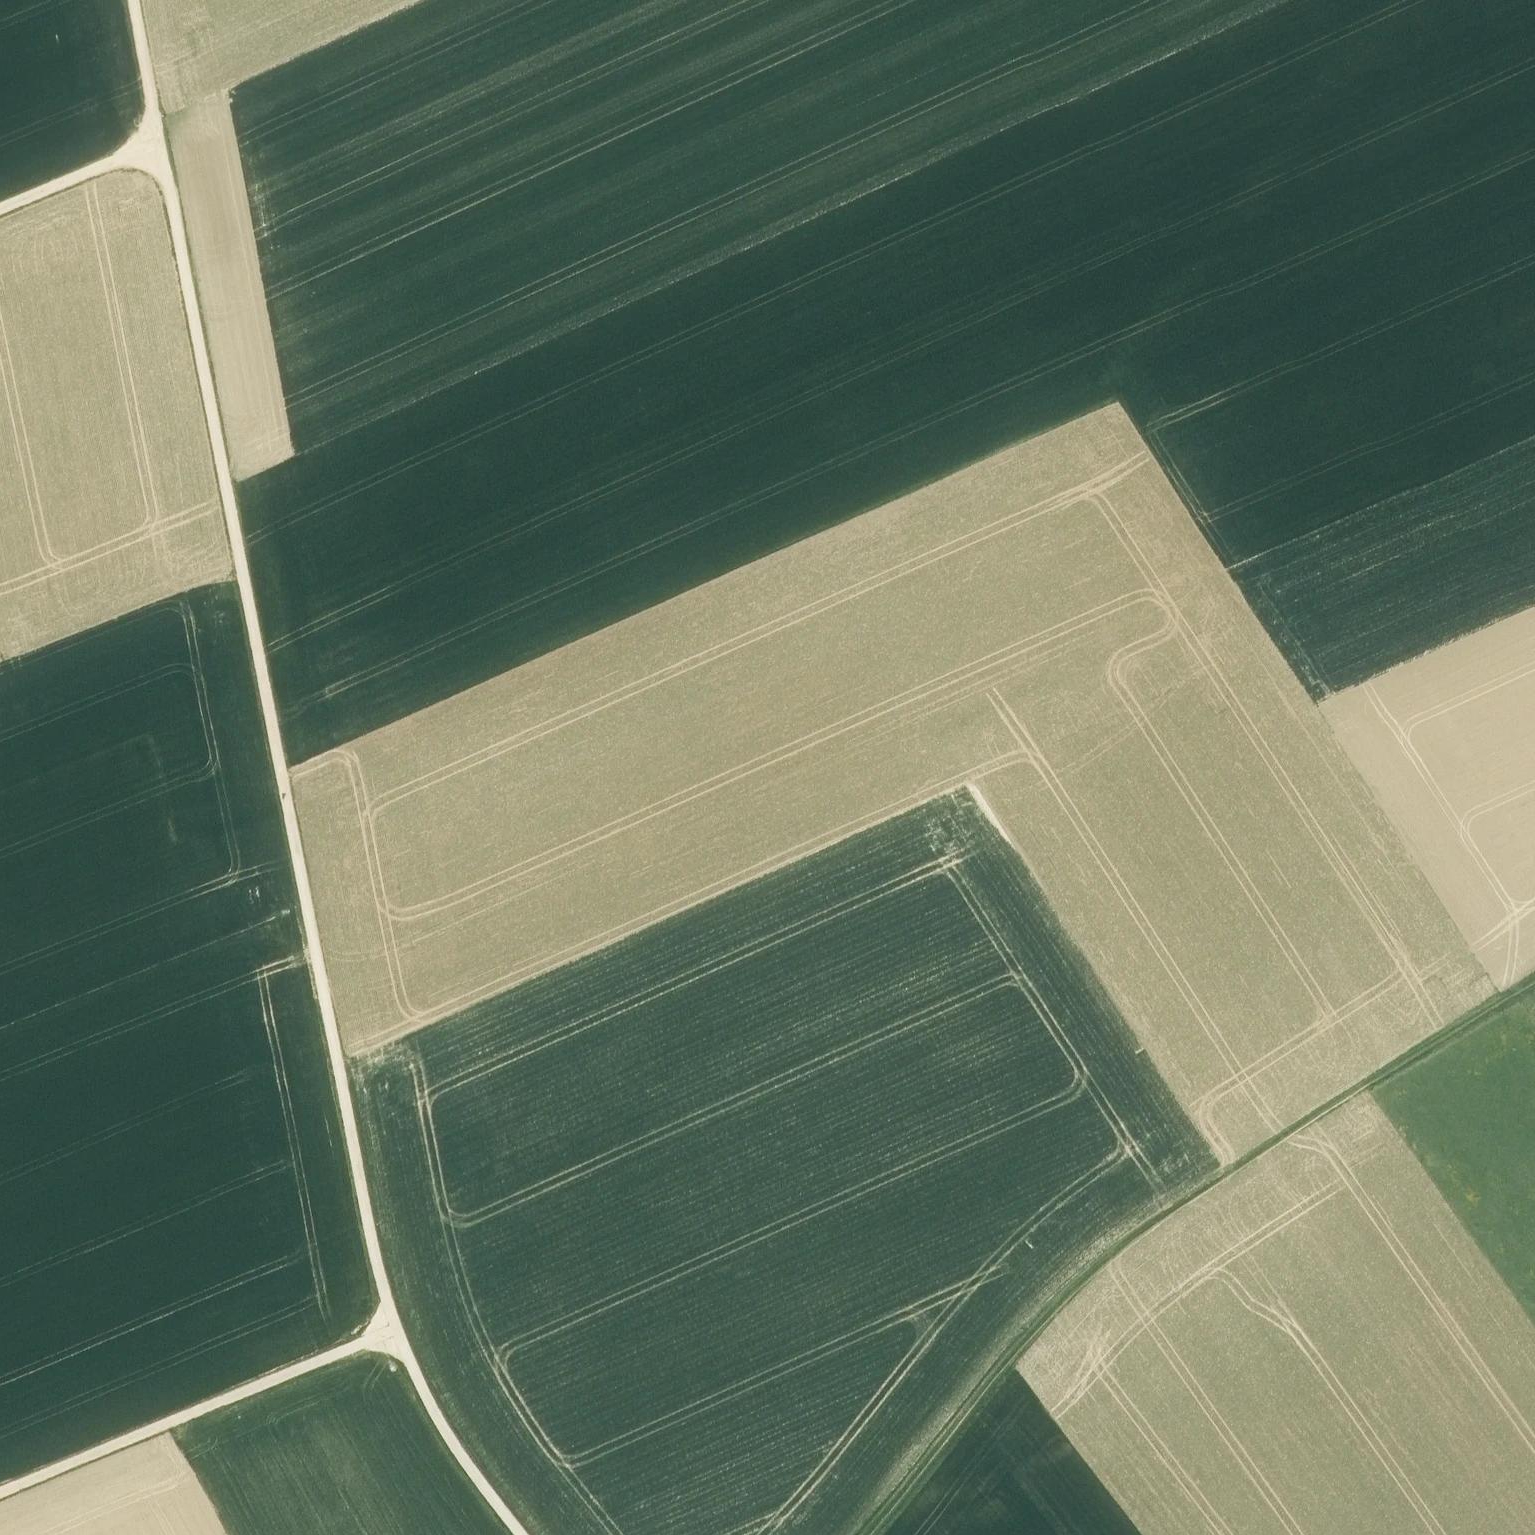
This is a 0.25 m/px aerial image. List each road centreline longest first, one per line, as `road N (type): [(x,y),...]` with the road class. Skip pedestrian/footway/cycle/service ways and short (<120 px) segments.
road 1 (unclassified): [(161,139),(394,1328)]
road 2 (track): [(1534,974),(1203,1188),(1097,1270),(1043,1321),(871,1534)]
road 3 (unclassified): [(394,1328),(0,1490)]
road 4 (unclassified): [(394,1328),(474,1469),(525,1534)]
road 5 (unclassified): [(161,139),(0,206)]
road 6 (unclassified): [(134,0),(161,139)]

